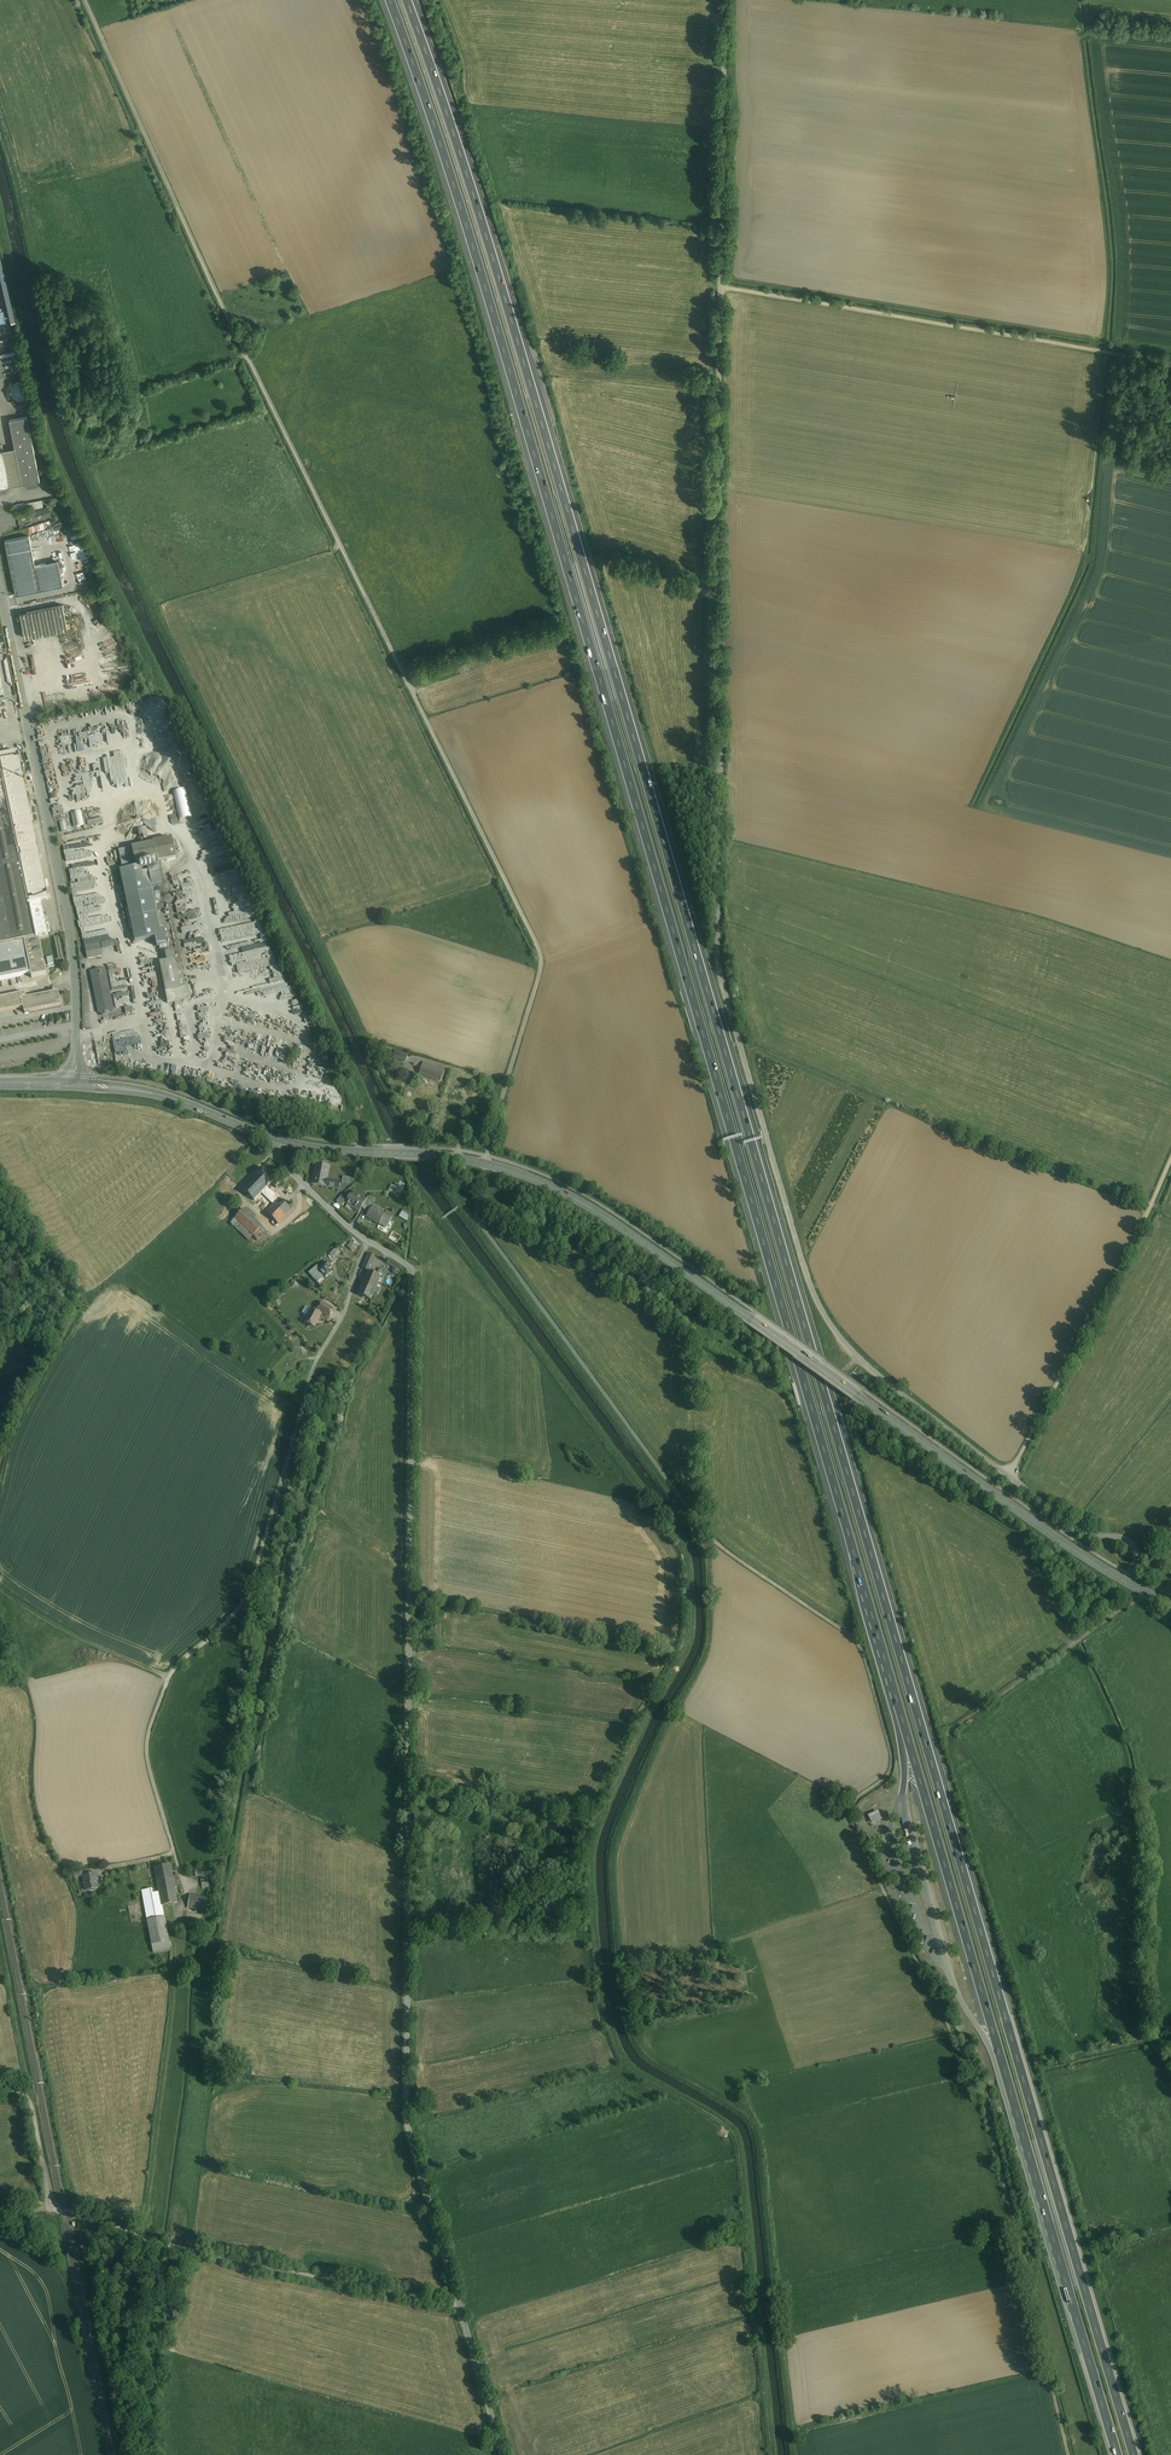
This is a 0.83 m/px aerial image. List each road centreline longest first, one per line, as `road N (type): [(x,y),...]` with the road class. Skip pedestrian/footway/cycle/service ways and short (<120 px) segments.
road 1 (motorway): [(1132,2454),(496,265),(410,0)]
road 2 (motorway): [(390,0),(481,271),(904,1731)]
road 3 (unclassified): [(1128,1584),(1137,1557),(1129,1541),(1084,1530),(1009,1475),(861,1359),(823,1312),(722,981),(729,0)]
road 4 (unclassified): [(486,1165),(540,950),(211,282),(85,0)]
road 5 (unclassified): [(503,2454),(409,2126),(412,1273),(368,1241)]
road 6 (track): [(1068,2454),(982,2092),(849,1812),(893,1764),(864,1648),(706,1532)]
road 7 (secondary): [(1128,1584),(604,1217),(537,1180),(486,1165)]
road 8 (unclassified): [(186,1887),(148,1761),(152,1723),(169,1677),(250,1591),(312,1370),(345,1311),(368,1241)]
road 9 (track): [(460,2307),(156,2241),(54,2209),(32,2107),(21,2092),(0,2090)]
road 10 (residential): [(0,584),(70,934),(75,1085)]
road 11 (track): [(724,287),(1170,363)]
road 12 (track): [(706,1532),(482,1225),(486,1165)]
road 13 (motorway): [(1000,2057),(1117,2454)]
road 14 (track): [(1170,1158),(1009,1475)]
road 15 (motorway): [(904,1731),(1000,2057)]
road 16 (track): [(1149,1594),(945,1736)]
road 17 (secondary): [(277,1140),(165,1096),(75,1085)]
road 18 (secondary): [(486,1165),(277,1140)]
road 19 (track): [(0,1588),(169,1677)]
road 20 (track): [(0,1927),(32,2107)]
road 21 (unclassified): [(368,1241),(278,1159),(277,1140)]

